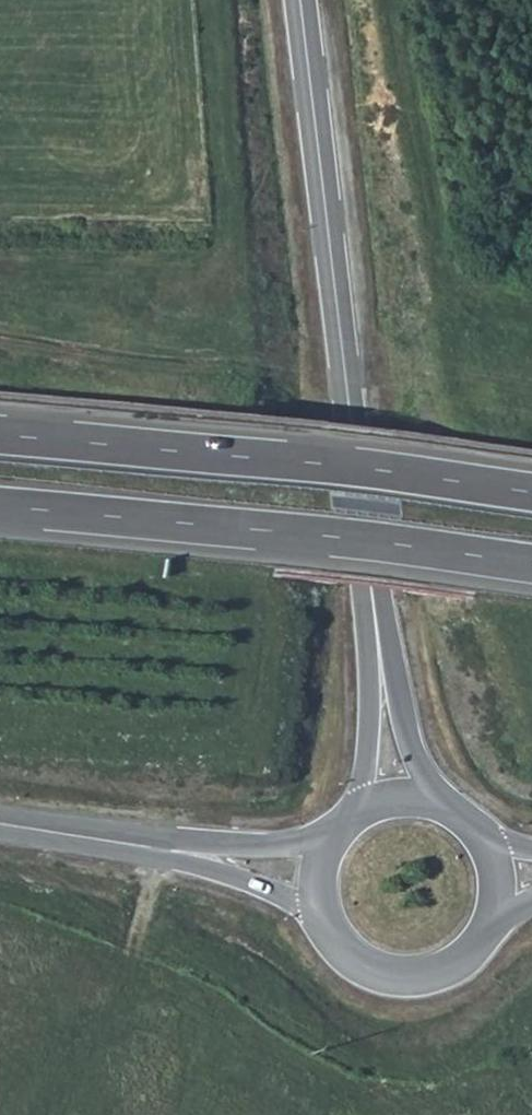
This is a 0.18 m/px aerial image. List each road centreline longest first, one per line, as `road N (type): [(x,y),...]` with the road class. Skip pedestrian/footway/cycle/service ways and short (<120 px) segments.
road 1 (secondary): [(301,0),(376,613)]
road 2 (trunk): [(531,493),(0,435)]
road 3 (trunk): [(0,507),(531,564)]
road 4 (tertiary): [(337,833),(277,849),(115,846)]
road 5 (tertiary): [(115,846),(231,878),(324,923)]
road 6 (secondary): [(324,923),(366,968),(427,976),(478,943),(493,915)]
road 7 (secondary): [(376,613),(361,811)]
road 8 (secondary): [(431,802),(376,613)]

